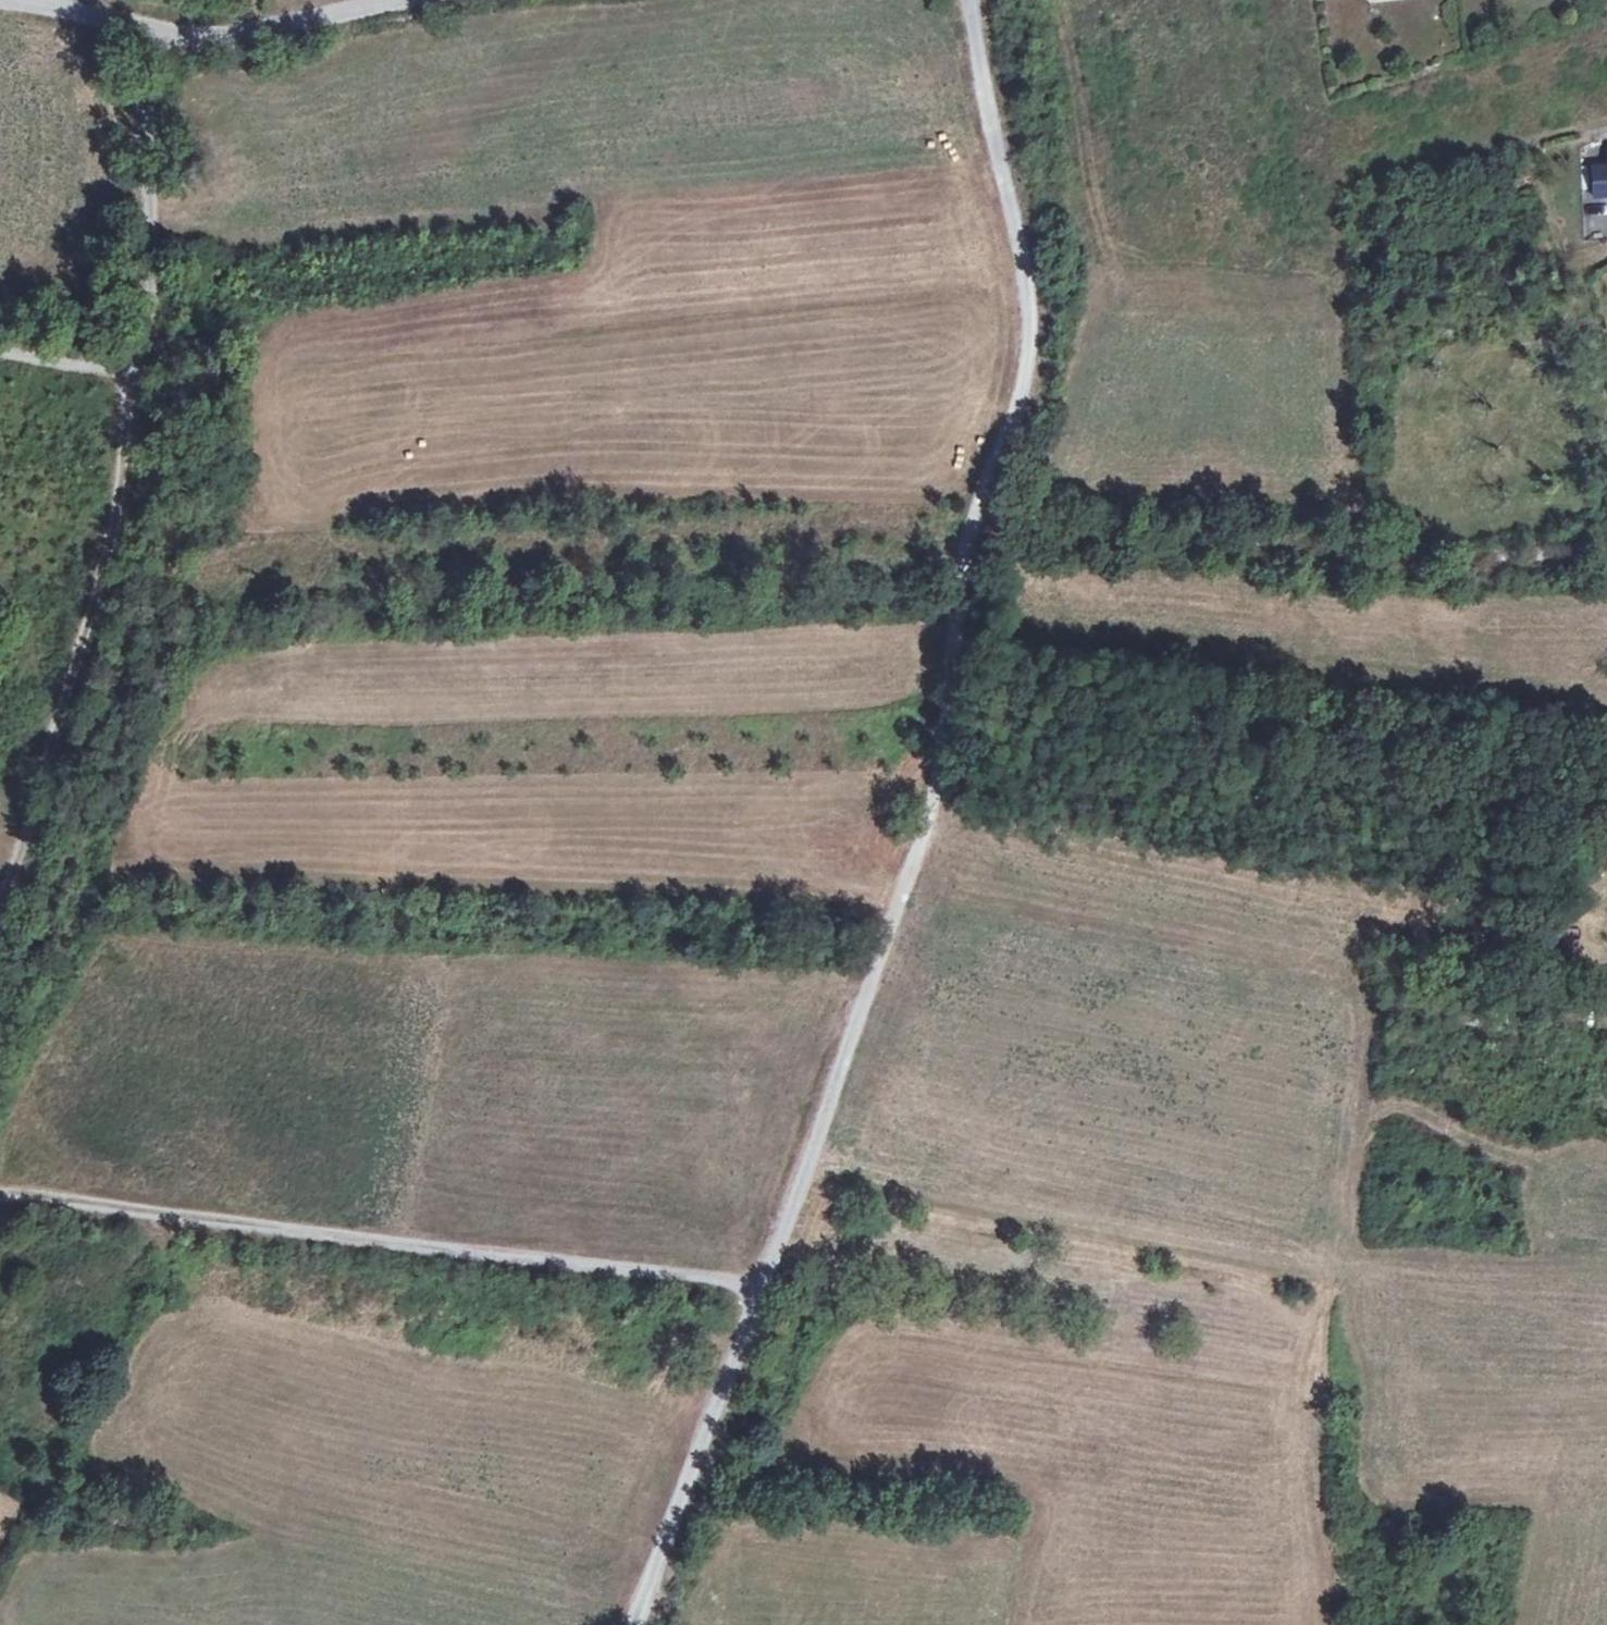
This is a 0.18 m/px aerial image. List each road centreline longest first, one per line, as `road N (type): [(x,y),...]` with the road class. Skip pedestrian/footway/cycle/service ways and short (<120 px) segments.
road 1 (track): [(969,0),(1031,301),(1018,407),(974,528),(930,801),(915,850),(636,1624)]
road 2 (track): [(146,27),(155,286),(130,375),(118,498),(0,908)]
road 3 (track): [(0,1194),(760,1290)]
road 4 (track): [(0,1),(204,34),(407,0)]
road 5 (track): [(0,350),(130,375)]

